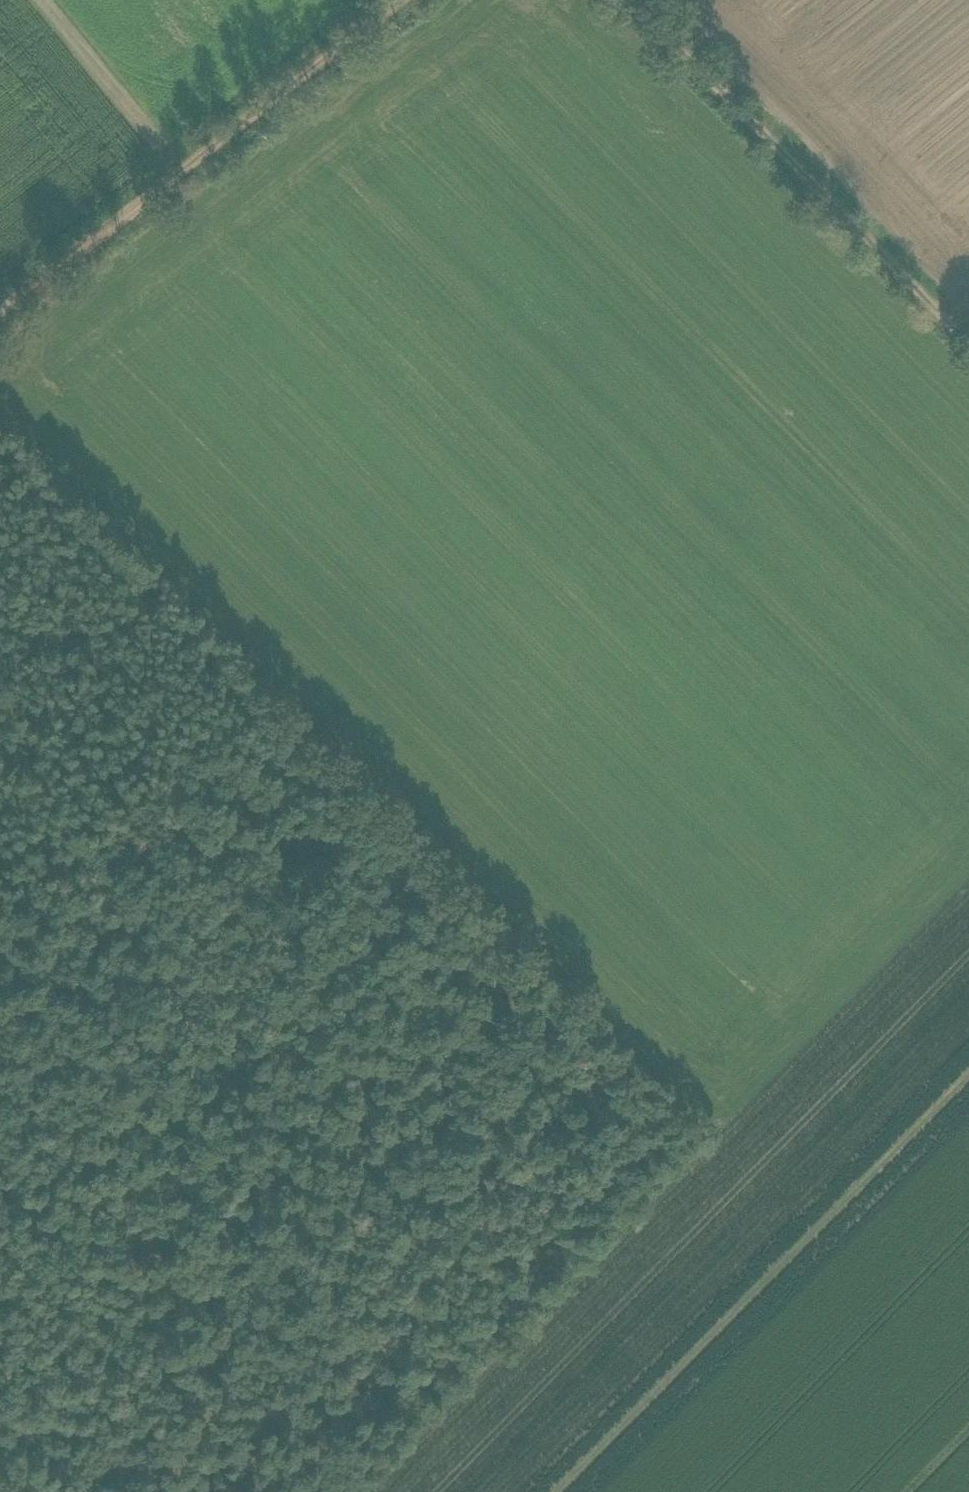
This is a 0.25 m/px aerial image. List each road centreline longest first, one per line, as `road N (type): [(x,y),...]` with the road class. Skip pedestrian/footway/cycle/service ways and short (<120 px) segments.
road 1 (track): [(407,0),(0,311)]
road 2 (track): [(968,342),(632,0)]
road 3 (track): [(0,1393),(170,1235)]

